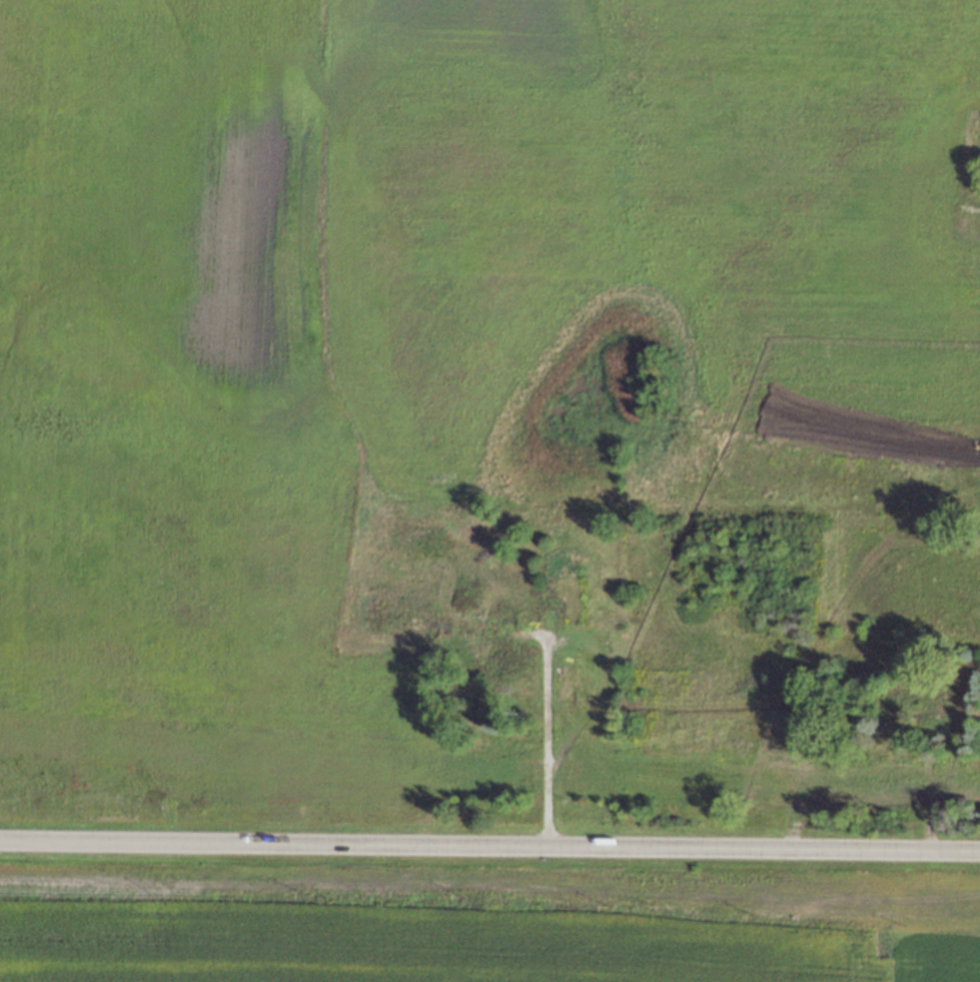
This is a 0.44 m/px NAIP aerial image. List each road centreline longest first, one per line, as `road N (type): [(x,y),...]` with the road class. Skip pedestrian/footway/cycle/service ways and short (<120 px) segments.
road 1 (tertiary): [(0,838),(979,853)]

